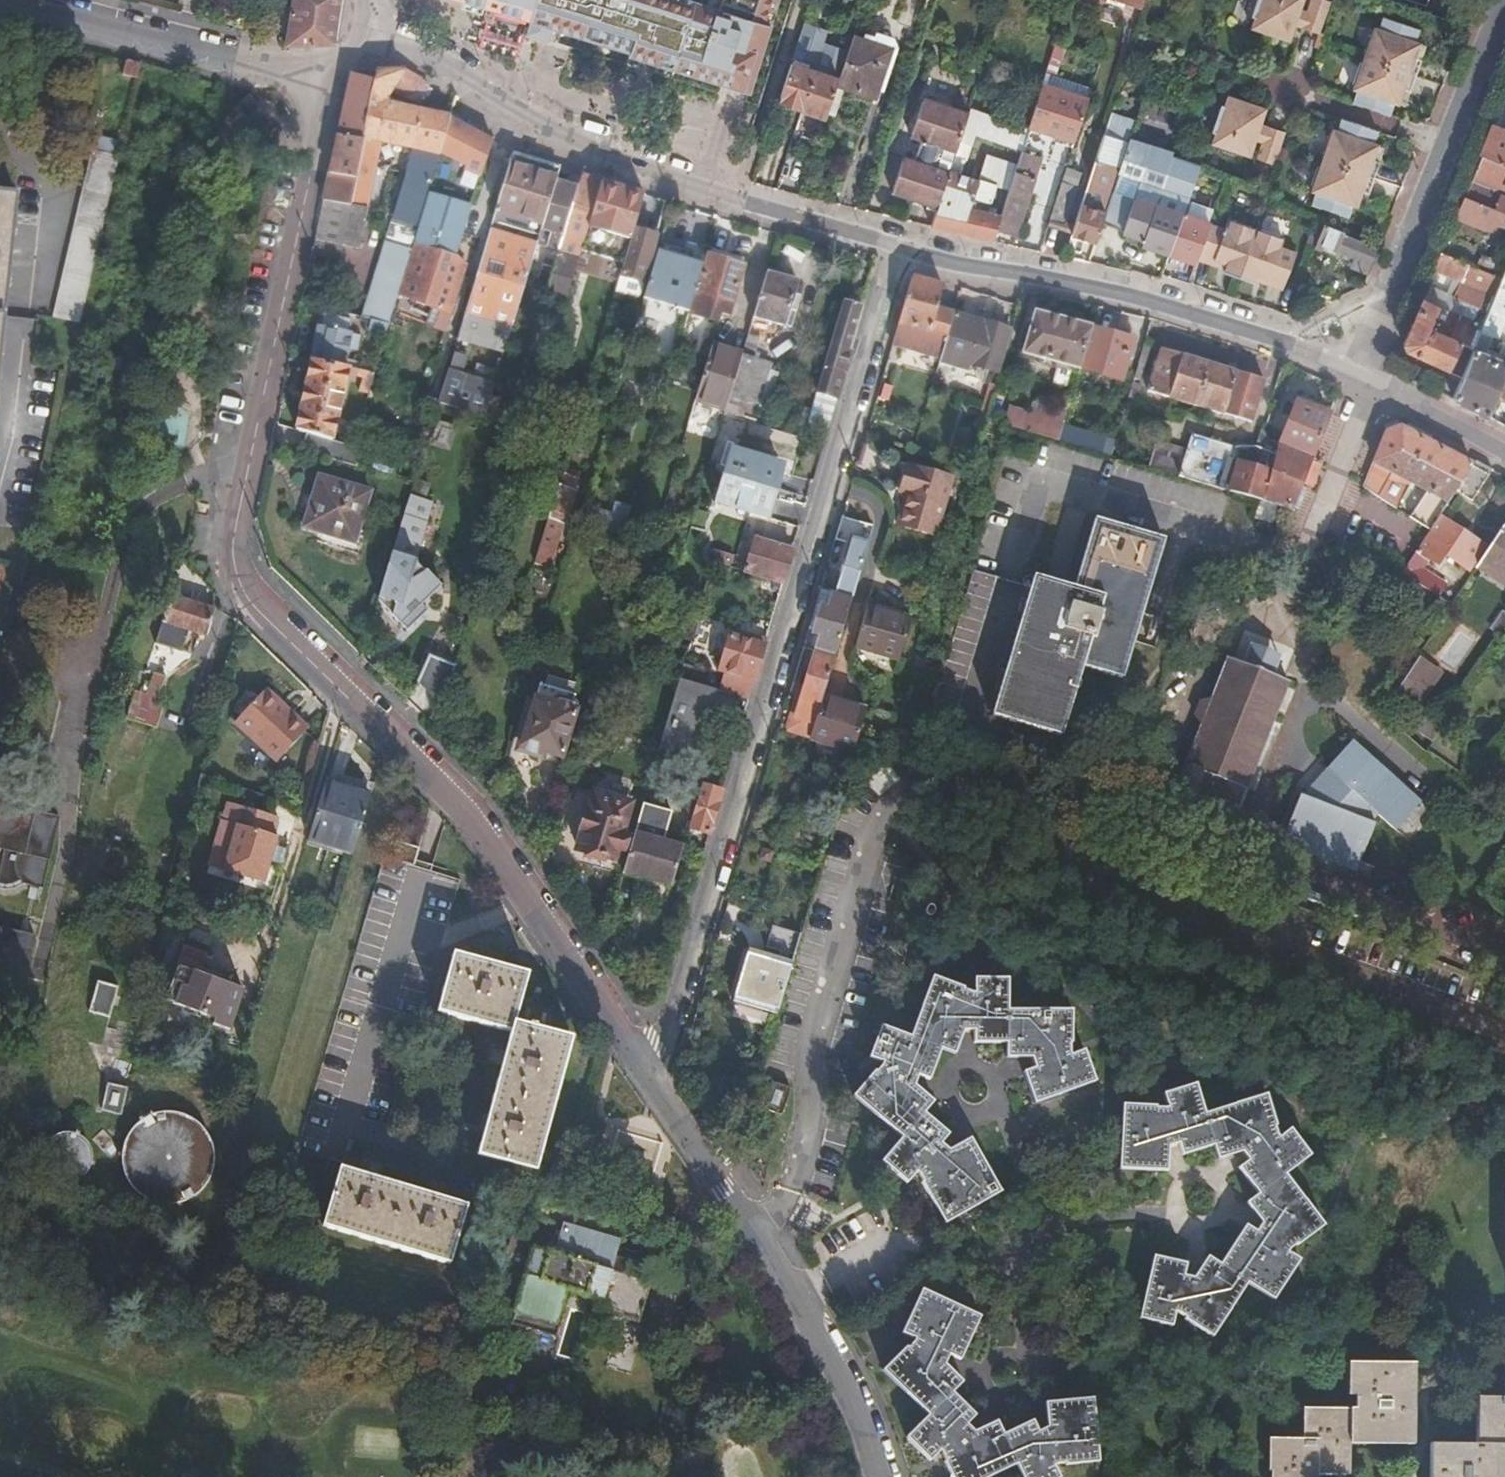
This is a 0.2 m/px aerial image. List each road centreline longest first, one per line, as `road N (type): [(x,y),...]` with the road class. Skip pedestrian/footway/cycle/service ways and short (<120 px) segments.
road 1 (residential): [(899,245),(646,1075)]
road 2 (residential): [(251,454),(237,521),(240,574),(276,626),(468,797),(646,1075)]
road 3 (residential): [(39,974),(87,684),(133,523),(189,479),(251,454)]
road 4 (tertiary): [(378,38),(428,51),(573,143),(679,184),(899,245)]
road 5 (tertiary): [(899,245),(1148,298),(1357,374)]
road 6 (residential): [(646,1075),(801,1290),(880,1476)]
road 7 (tertiary): [(1357,374),(1504,4)]
road 8 (residential): [(309,173),(251,454)]
road 9 (residential): [(1,0),(237,60)]
road 10 (unclassified): [(1292,590),(1376,383)]
road 11 (residential): [(0,493),(26,318)]
road 12 (tertiary): [(1376,383),(1504,453)]

